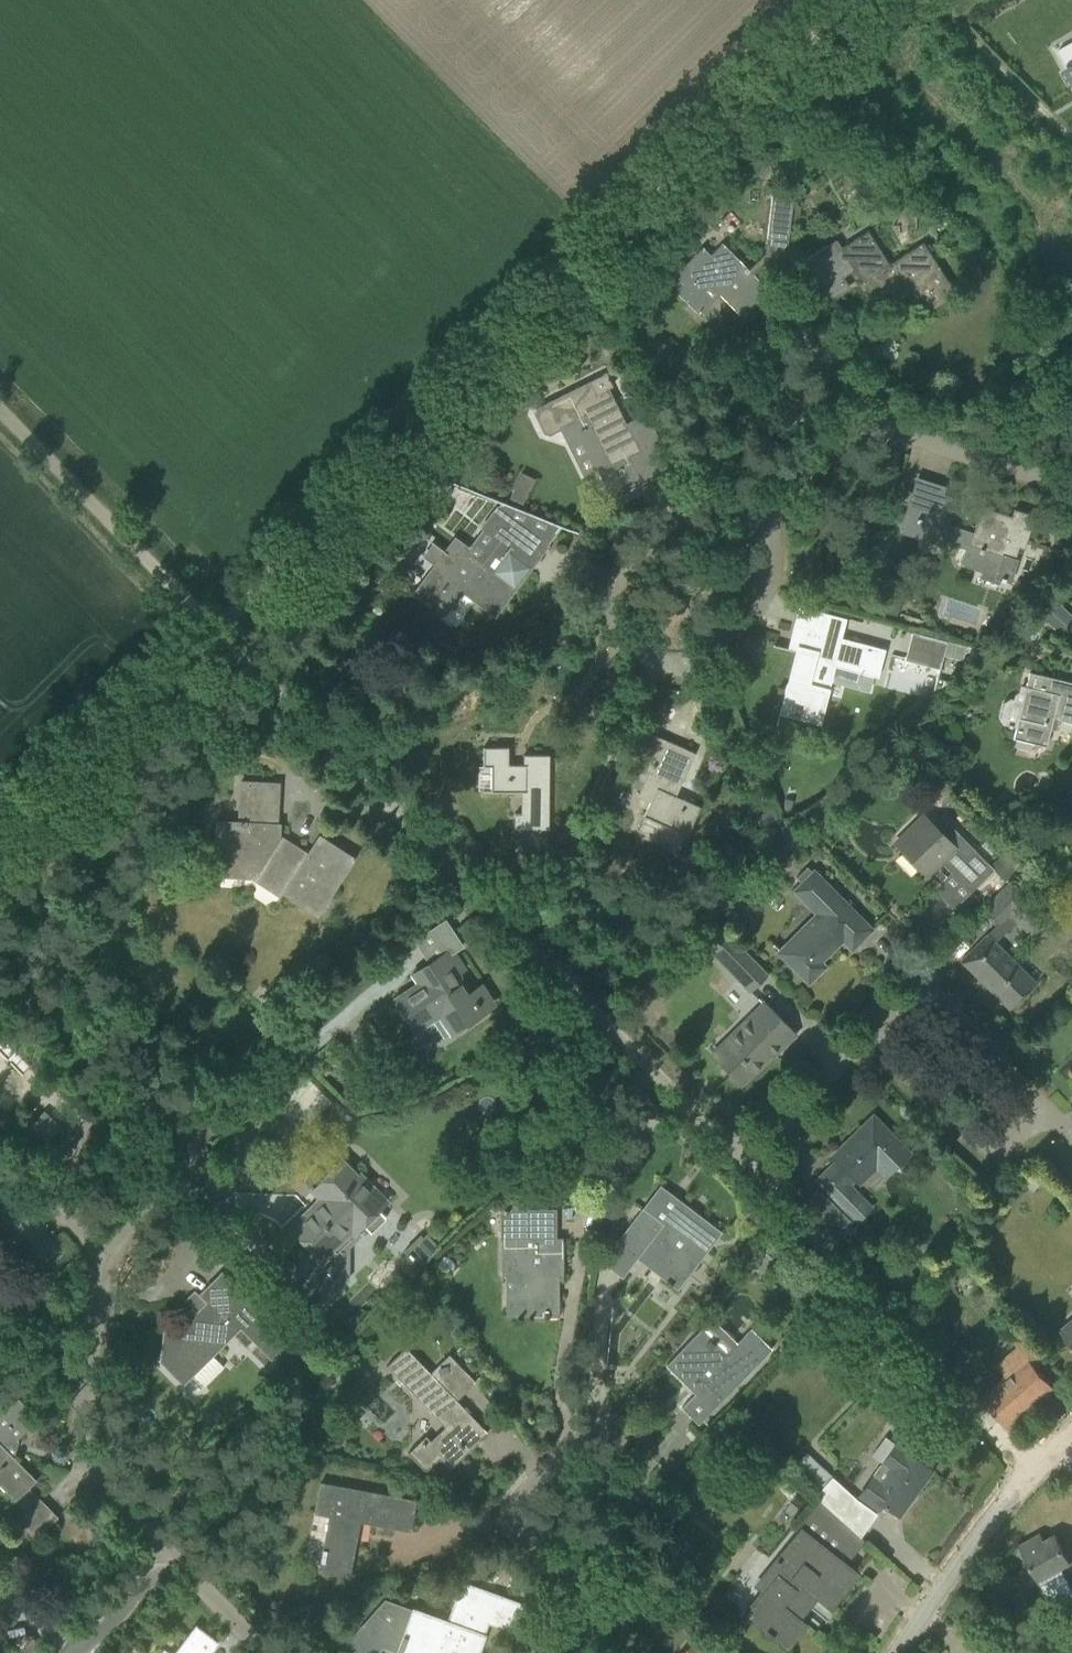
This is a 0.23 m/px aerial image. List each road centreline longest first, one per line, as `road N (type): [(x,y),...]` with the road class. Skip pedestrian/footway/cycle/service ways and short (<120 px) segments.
road 1 (unclassified): [(739,1158),(0,410)]
road 2 (track): [(217,631),(550,303)]
road 3 (residential): [(773,503),(769,585),(744,620),(697,662),(651,663),(608,611),(619,570),(691,504)]
road 4 (track): [(853,0),(550,303)]
road 5 (unclassified): [(1031,1468),(739,1158)]
road 6 (residential): [(104,1261),(190,1156),(179,1118),(152,1099),(116,1104),(51,1174),(58,1209)]
road 7 (residential): [(574,1591),(633,1496),(639,1464),(610,1436),(589,1436),(556,1454),(517,1508),(523,1539)]
road 8 (residential): [(1071,485),(869,428),(824,451),(773,503)]
road 9 (residential): [(169,1550),(90,1469),(75,1427),(104,1261)]
road 10 (residential): [(868,1031),(906,993),(926,993),(1047,1108),(997,1157)]
road 11 (track): [(217,631),(0,844)]
road 12 (tertiary): [(902,1652),(1031,1468)]
road 13 (track): [(935,0),(1071,138)]
road 14 (residential): [(739,1158),(868,1031)]
road 15 (residential): [(997,1157),(868,1031)]
road 16 (residential): [(269,1652),(169,1550)]
road 17 (residential): [(169,1550),(74,1652)]

